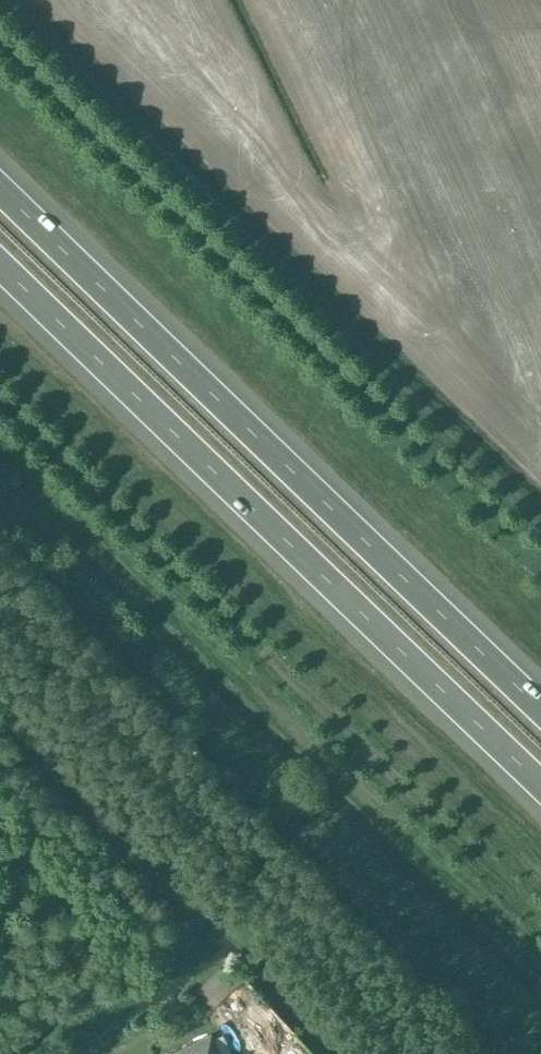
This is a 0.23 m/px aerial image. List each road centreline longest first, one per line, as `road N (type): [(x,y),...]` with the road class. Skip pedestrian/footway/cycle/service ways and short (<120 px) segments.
road 1 (motorway): [(540,709),(0,190)]
road 2 (motorway): [(0,268),(540,786)]

